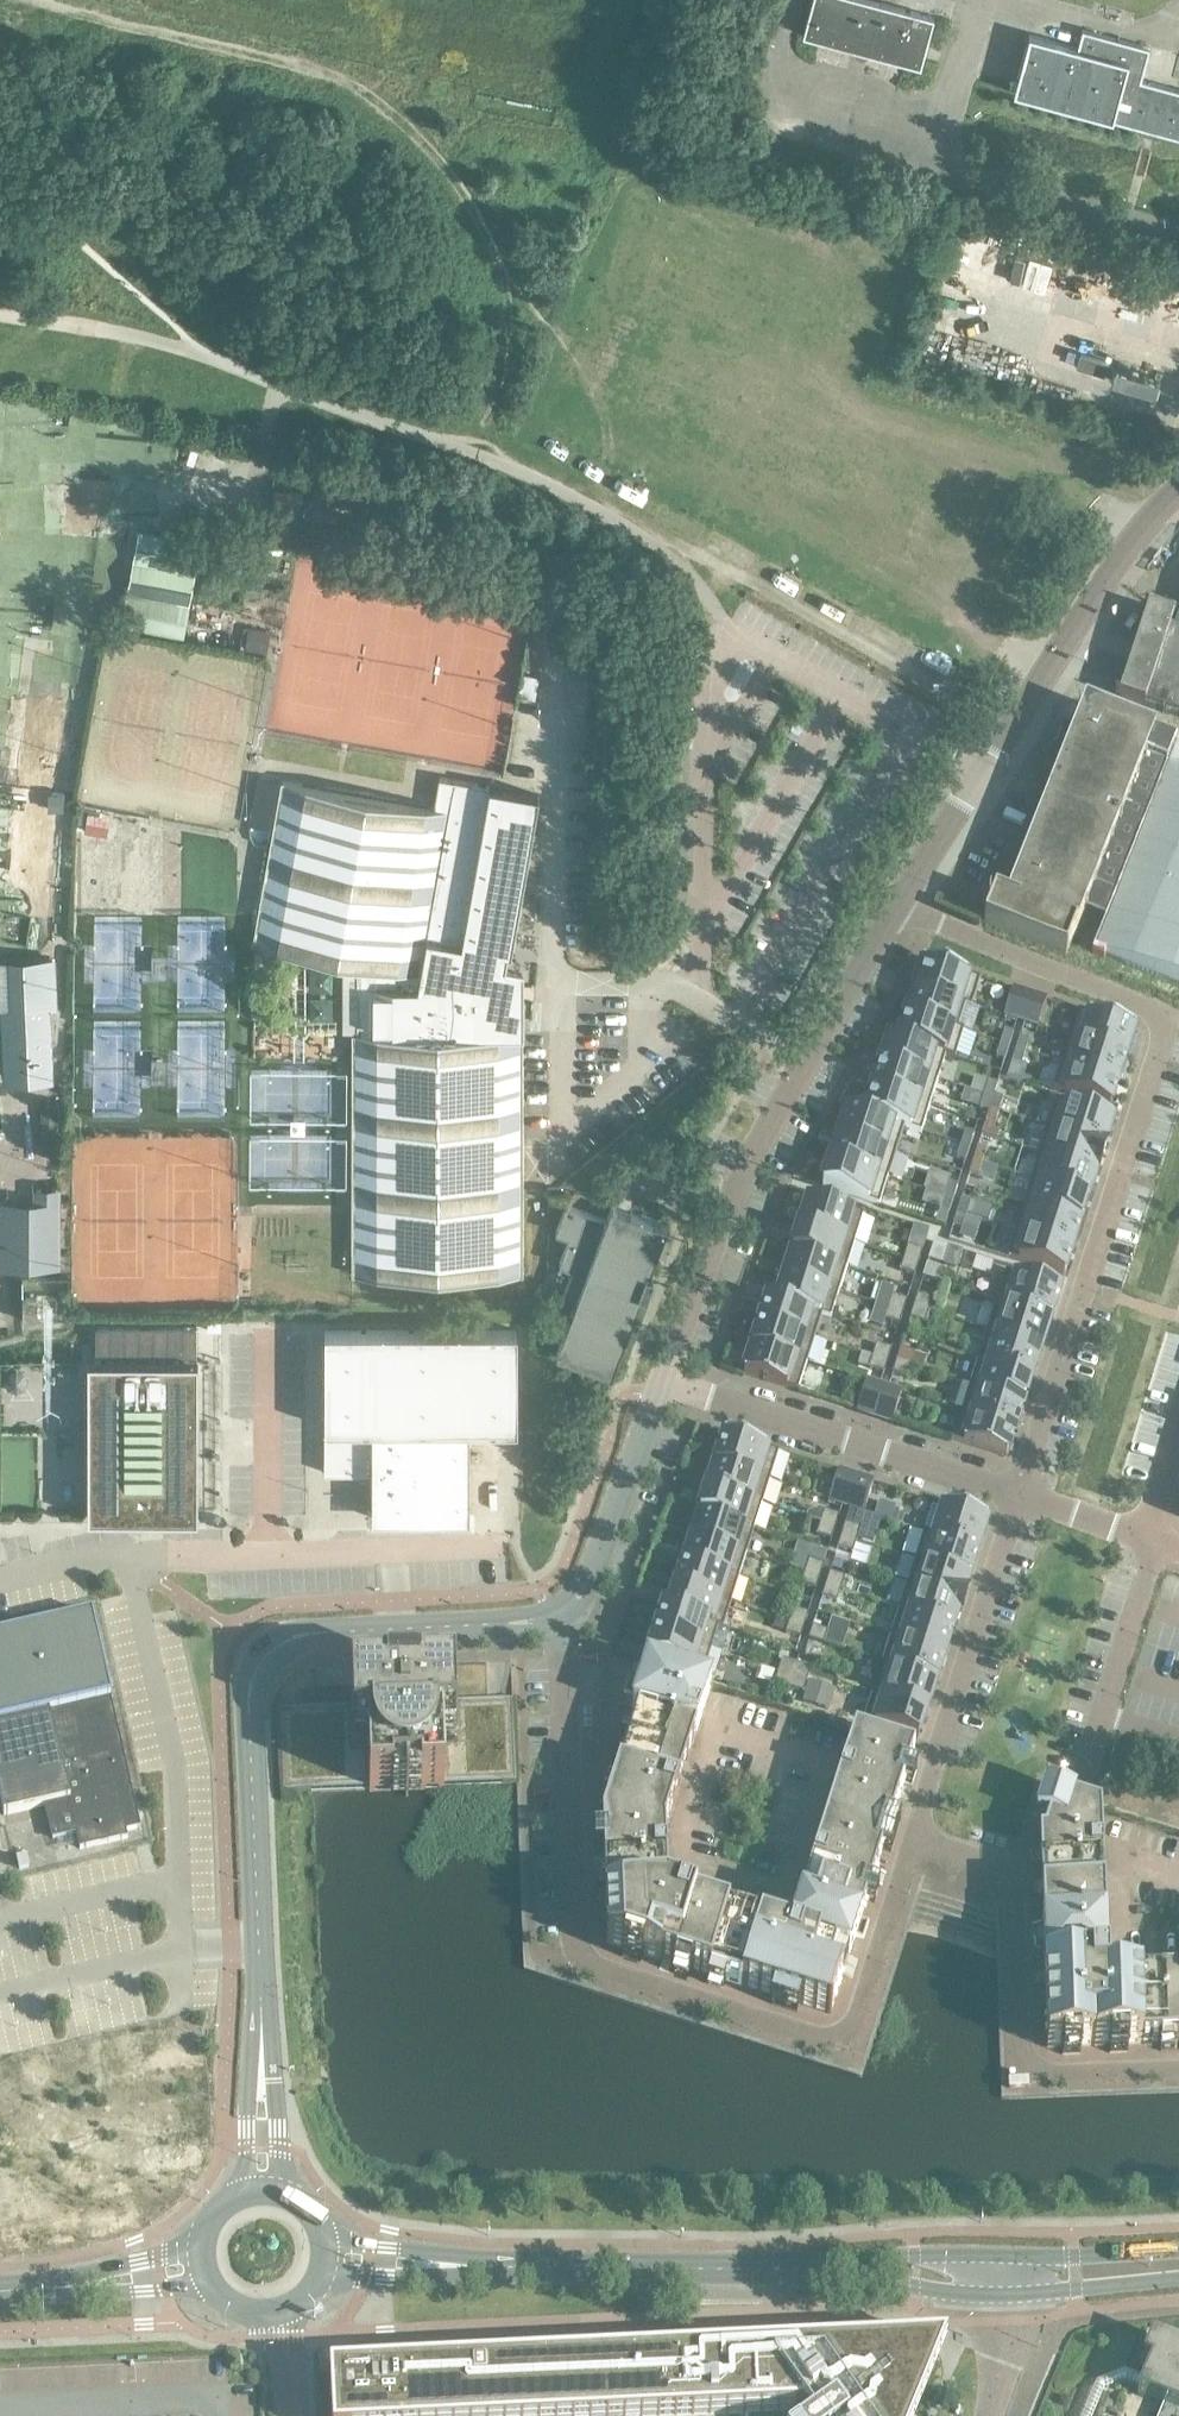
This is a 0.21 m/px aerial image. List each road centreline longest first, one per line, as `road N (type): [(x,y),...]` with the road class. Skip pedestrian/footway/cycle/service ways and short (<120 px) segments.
road 1 (unclassified): [(259,1975),(248,1697),(260,1659),(290,1639),(325,1631),(531,1621),(569,1607)]
road 2 (unclassified): [(669,1384),(747,1175),(896,906)]
road 3 (residential): [(1172,1017),(1016,1498)]
road 4 (unclassified): [(896,906),(1139,537),(1178,500)]
road 5 (residential): [(582,1959),(828,2037),(845,2033),(860,2019),(900,1846)]
road 6 (residential): [(900,1846),(1011,1872),(1027,2044),(1035,2062),(1059,2077),(1178,2070)]
road 7 (residential): [(1016,1498),(900,1846)]
road 8 (residential): [(1016,1498),(669,1384)]
road 9 (residential): [(582,1959),(575,1934),(569,1607)]
road 10 (residential): [(896,906),(1172,1017)]
road 11 (tertiary): [(519,2266),(784,2265)]
road 12 (unclassified): [(569,1607),(589,1576),(669,1384)]
road 13 (unclassified): [(259,1975),(250,2011),(247,2205)]
road 14 (unclassified): [(277,2201),(271,2012),(259,1975)]
road 15 (tertiary): [(784,2265),(998,2297)]
road 16 (tertiary): [(997,2253),(784,2265)]
road 17 (tertiary): [(320,2273),(424,2282),(519,2266)]
road 18 (tertiary): [(519,2266),(322,2238)]
road 19 (track): [(0,314),(196,347)]
road 20 (tertiary): [(1178,2249),(997,2253)]
road 21 (tertiary): [(998,2297),(1178,2278)]
road 22 (tertiary): [(51,2287),(223,2283)]
road 23 (tertiary): [(216,2243),(51,2287)]
road 24 (residential): [(1149,1540),(1016,1498)]
road 25 (unclassified): [(984,2415),(998,2378),(998,2297)]

